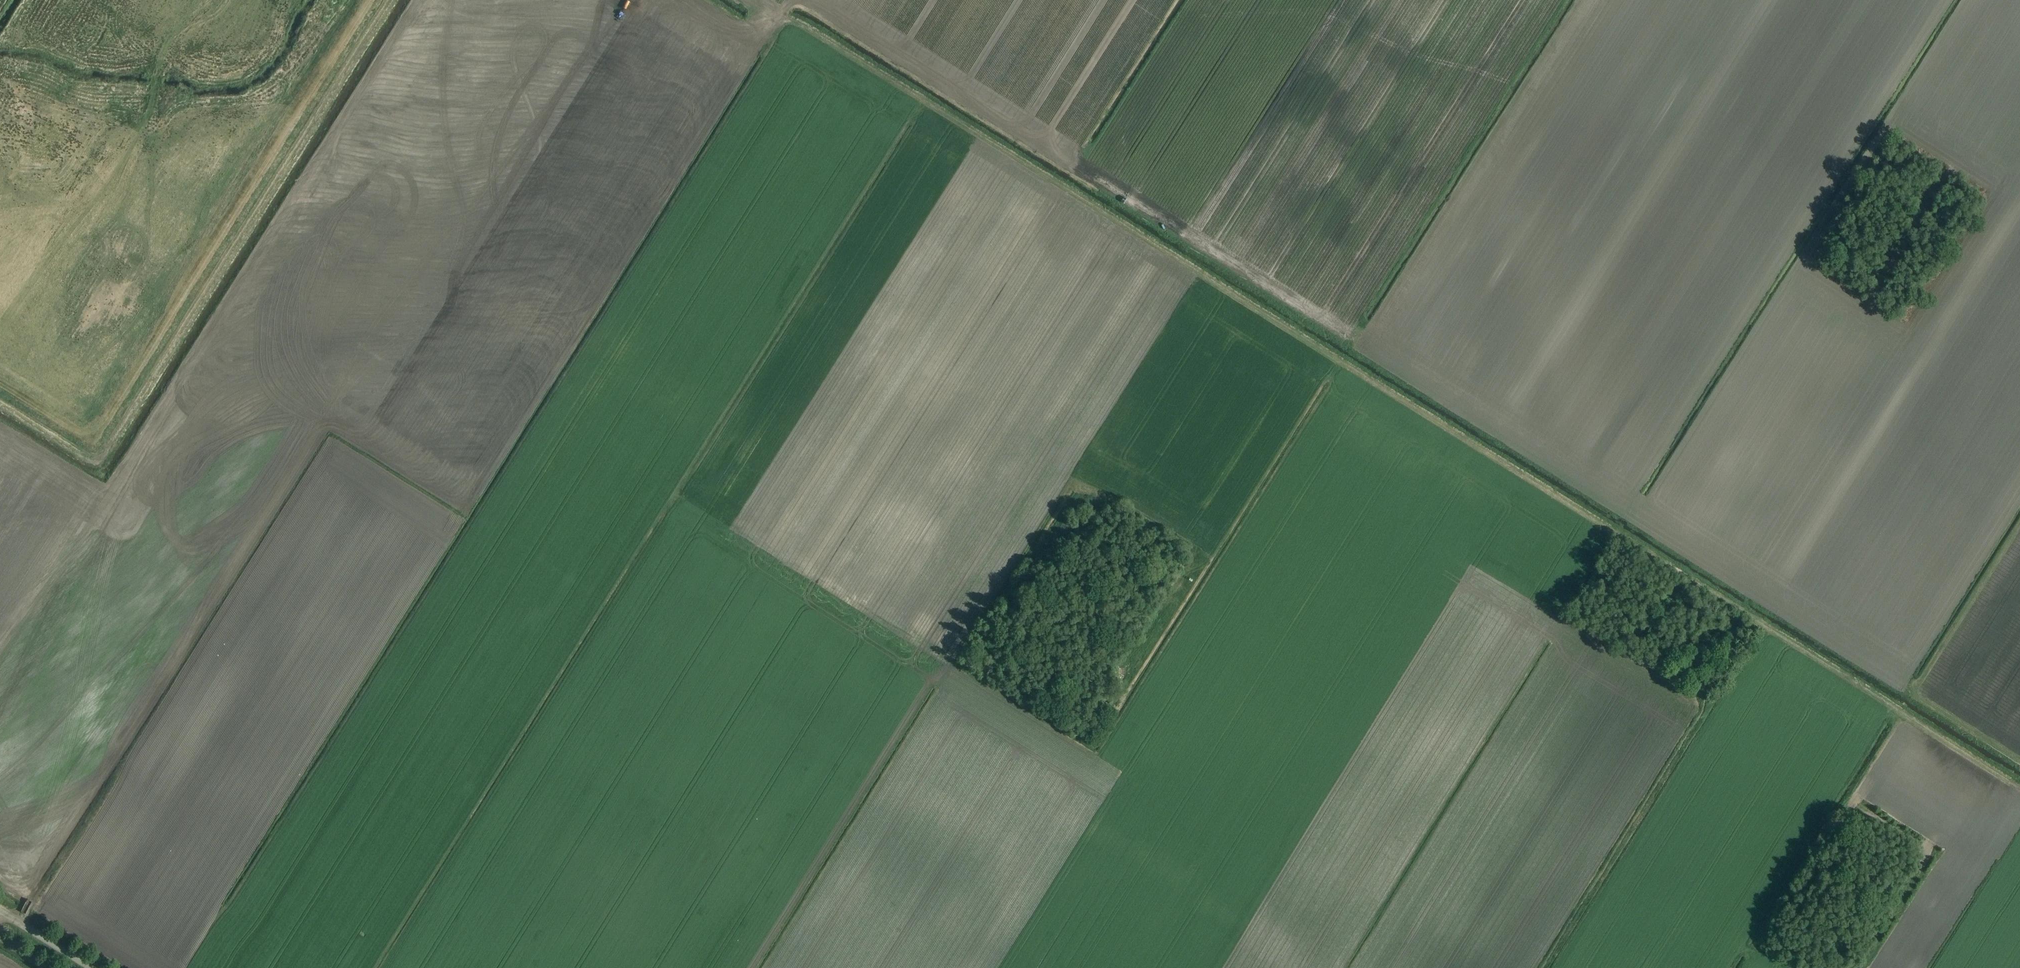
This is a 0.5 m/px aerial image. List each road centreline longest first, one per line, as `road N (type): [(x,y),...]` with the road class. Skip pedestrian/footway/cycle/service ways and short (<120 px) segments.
road 1 (track): [(2019,789),(1346,361),(1135,700)]
road 2 (track): [(1346,361),(797,20),(754,29),(699,0)]
road 3 (track): [(388,0),(103,454),(83,456),(0,405)]

